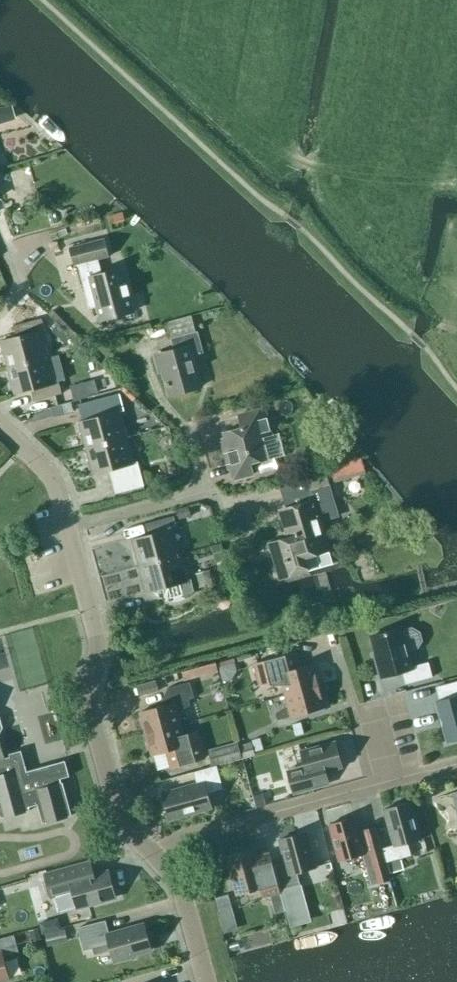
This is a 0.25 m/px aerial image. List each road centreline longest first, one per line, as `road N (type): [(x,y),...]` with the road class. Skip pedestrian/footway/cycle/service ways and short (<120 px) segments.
road 1 (residential): [(156,859),(119,820),(85,696),(98,646),(69,526)]
road 2 (residential): [(156,859),(182,837),(396,781)]
road 3 (residential): [(69,526),(203,490),(187,427)]
road 4 (residential): [(205,981),(181,891),(156,859)]
road 5 (residential): [(69,526),(53,475),(0,423)]

